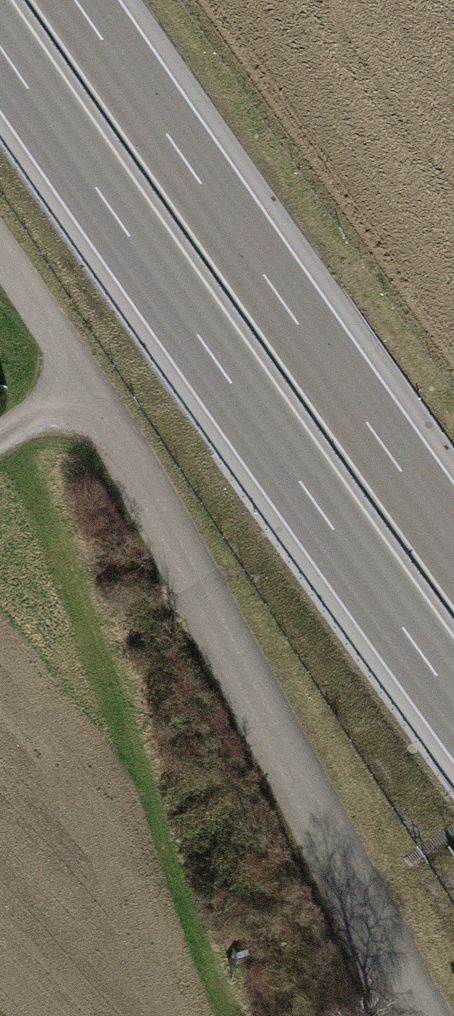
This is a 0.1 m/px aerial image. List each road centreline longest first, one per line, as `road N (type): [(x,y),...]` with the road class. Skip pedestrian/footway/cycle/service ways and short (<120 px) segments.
road 1 (motorway): [(0,52),(453,704)]
road 2 (motorway): [(453,542),(78,0)]

